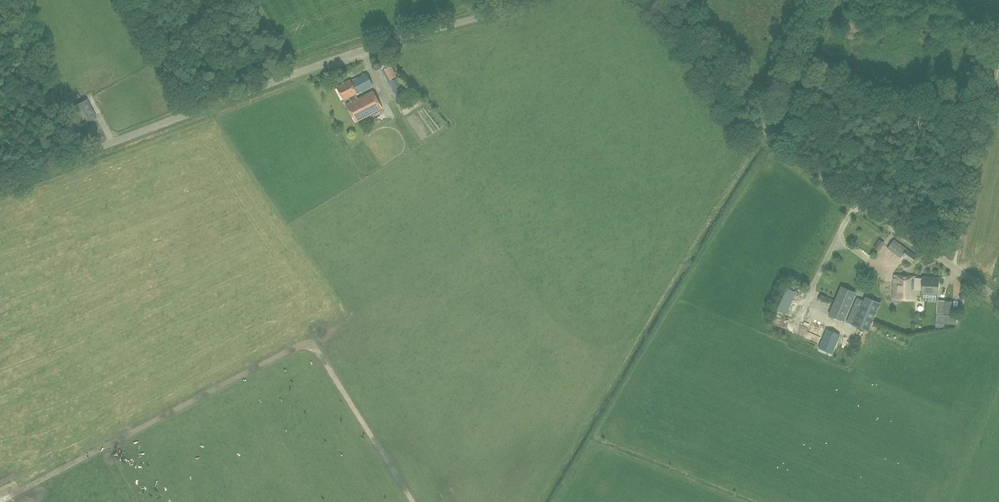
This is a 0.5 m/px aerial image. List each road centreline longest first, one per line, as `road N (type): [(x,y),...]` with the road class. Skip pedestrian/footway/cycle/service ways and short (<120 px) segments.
road 1 (unclassified): [(0,185),(338,58),(524,0)]
road 2 (unclassified): [(678,0),(771,127),(998,302)]

